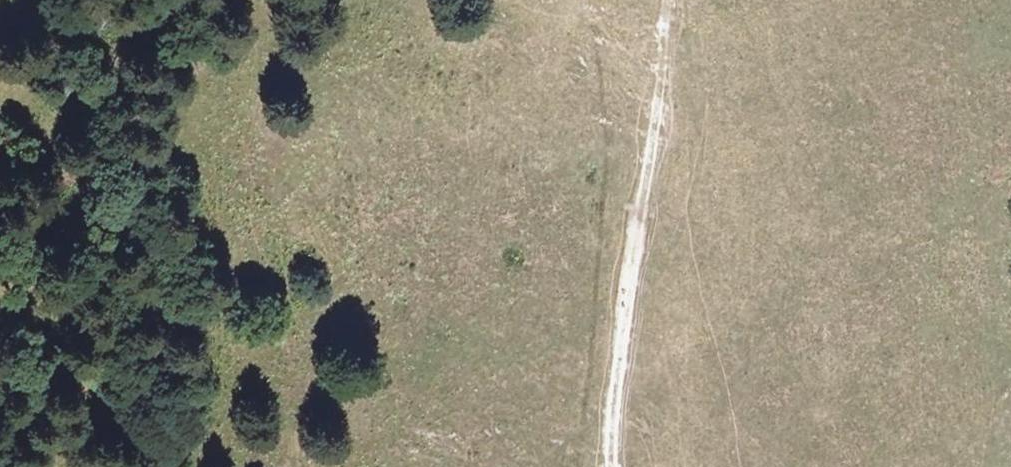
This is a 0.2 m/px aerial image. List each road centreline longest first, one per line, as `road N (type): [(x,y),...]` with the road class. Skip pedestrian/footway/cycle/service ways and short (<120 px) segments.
road 1 (track): [(670,0),(611,466)]

